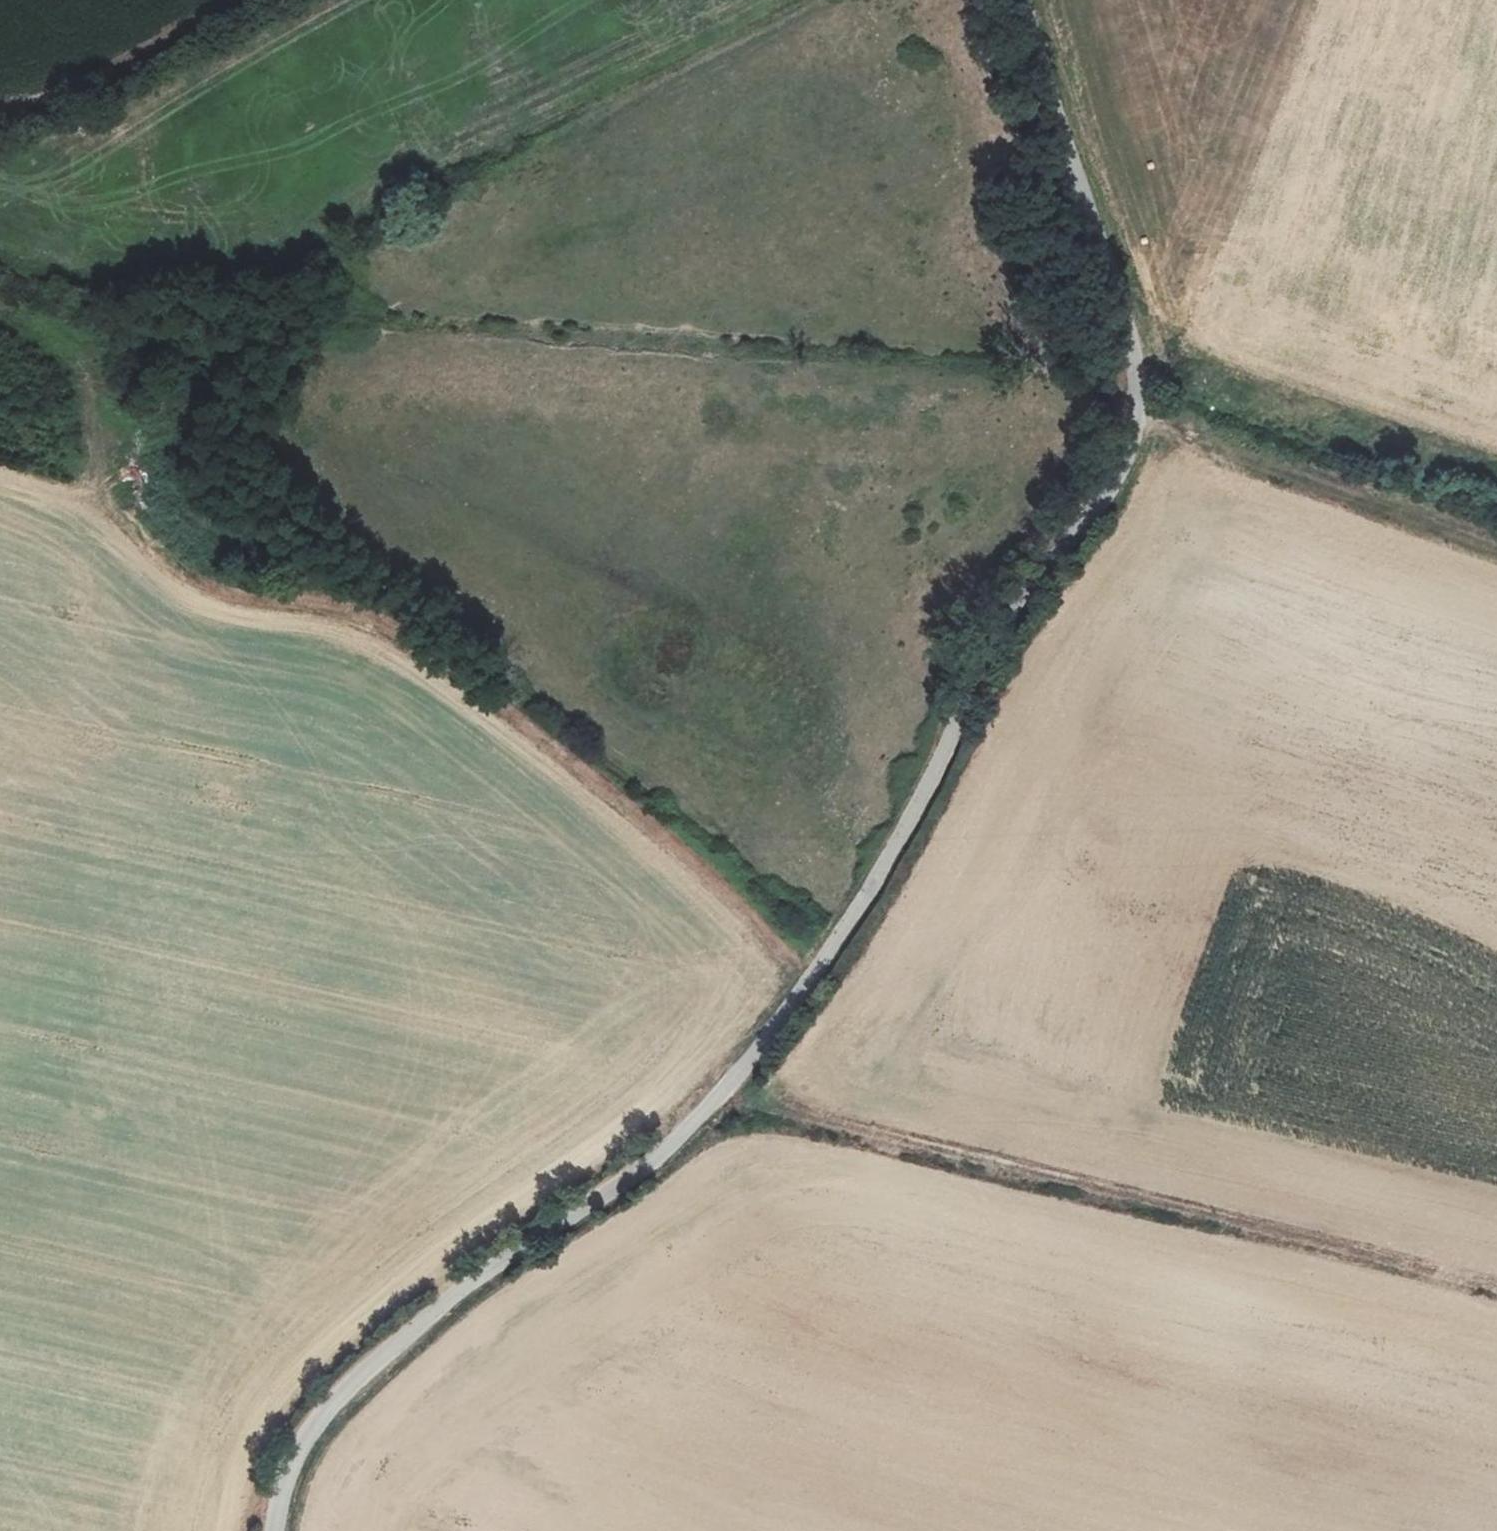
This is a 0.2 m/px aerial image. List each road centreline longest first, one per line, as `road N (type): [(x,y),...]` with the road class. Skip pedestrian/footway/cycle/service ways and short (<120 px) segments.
road 1 (unclassified): [(280,1530),(291,1460),(448,1287),(656,1161),(818,964),(1146,396),(1021,0)]
road 2 (track): [(722,1081),(746,1097),(940,1152),(1496,1293)]

